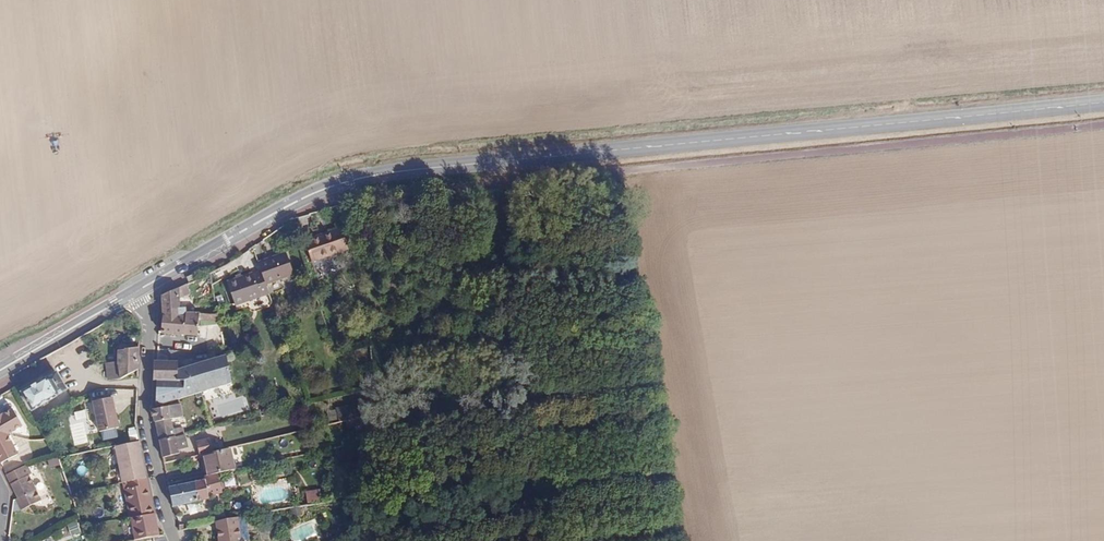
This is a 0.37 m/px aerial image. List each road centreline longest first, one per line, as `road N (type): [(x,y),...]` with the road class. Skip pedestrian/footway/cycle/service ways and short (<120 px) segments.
road 1 (secondary): [(1103,102),(361,178),(299,200),(138,292)]
road 2 (residential): [(138,292),(152,327),(145,414),(176,540)]
road 3 (secondary): [(138,292),(0,372)]

